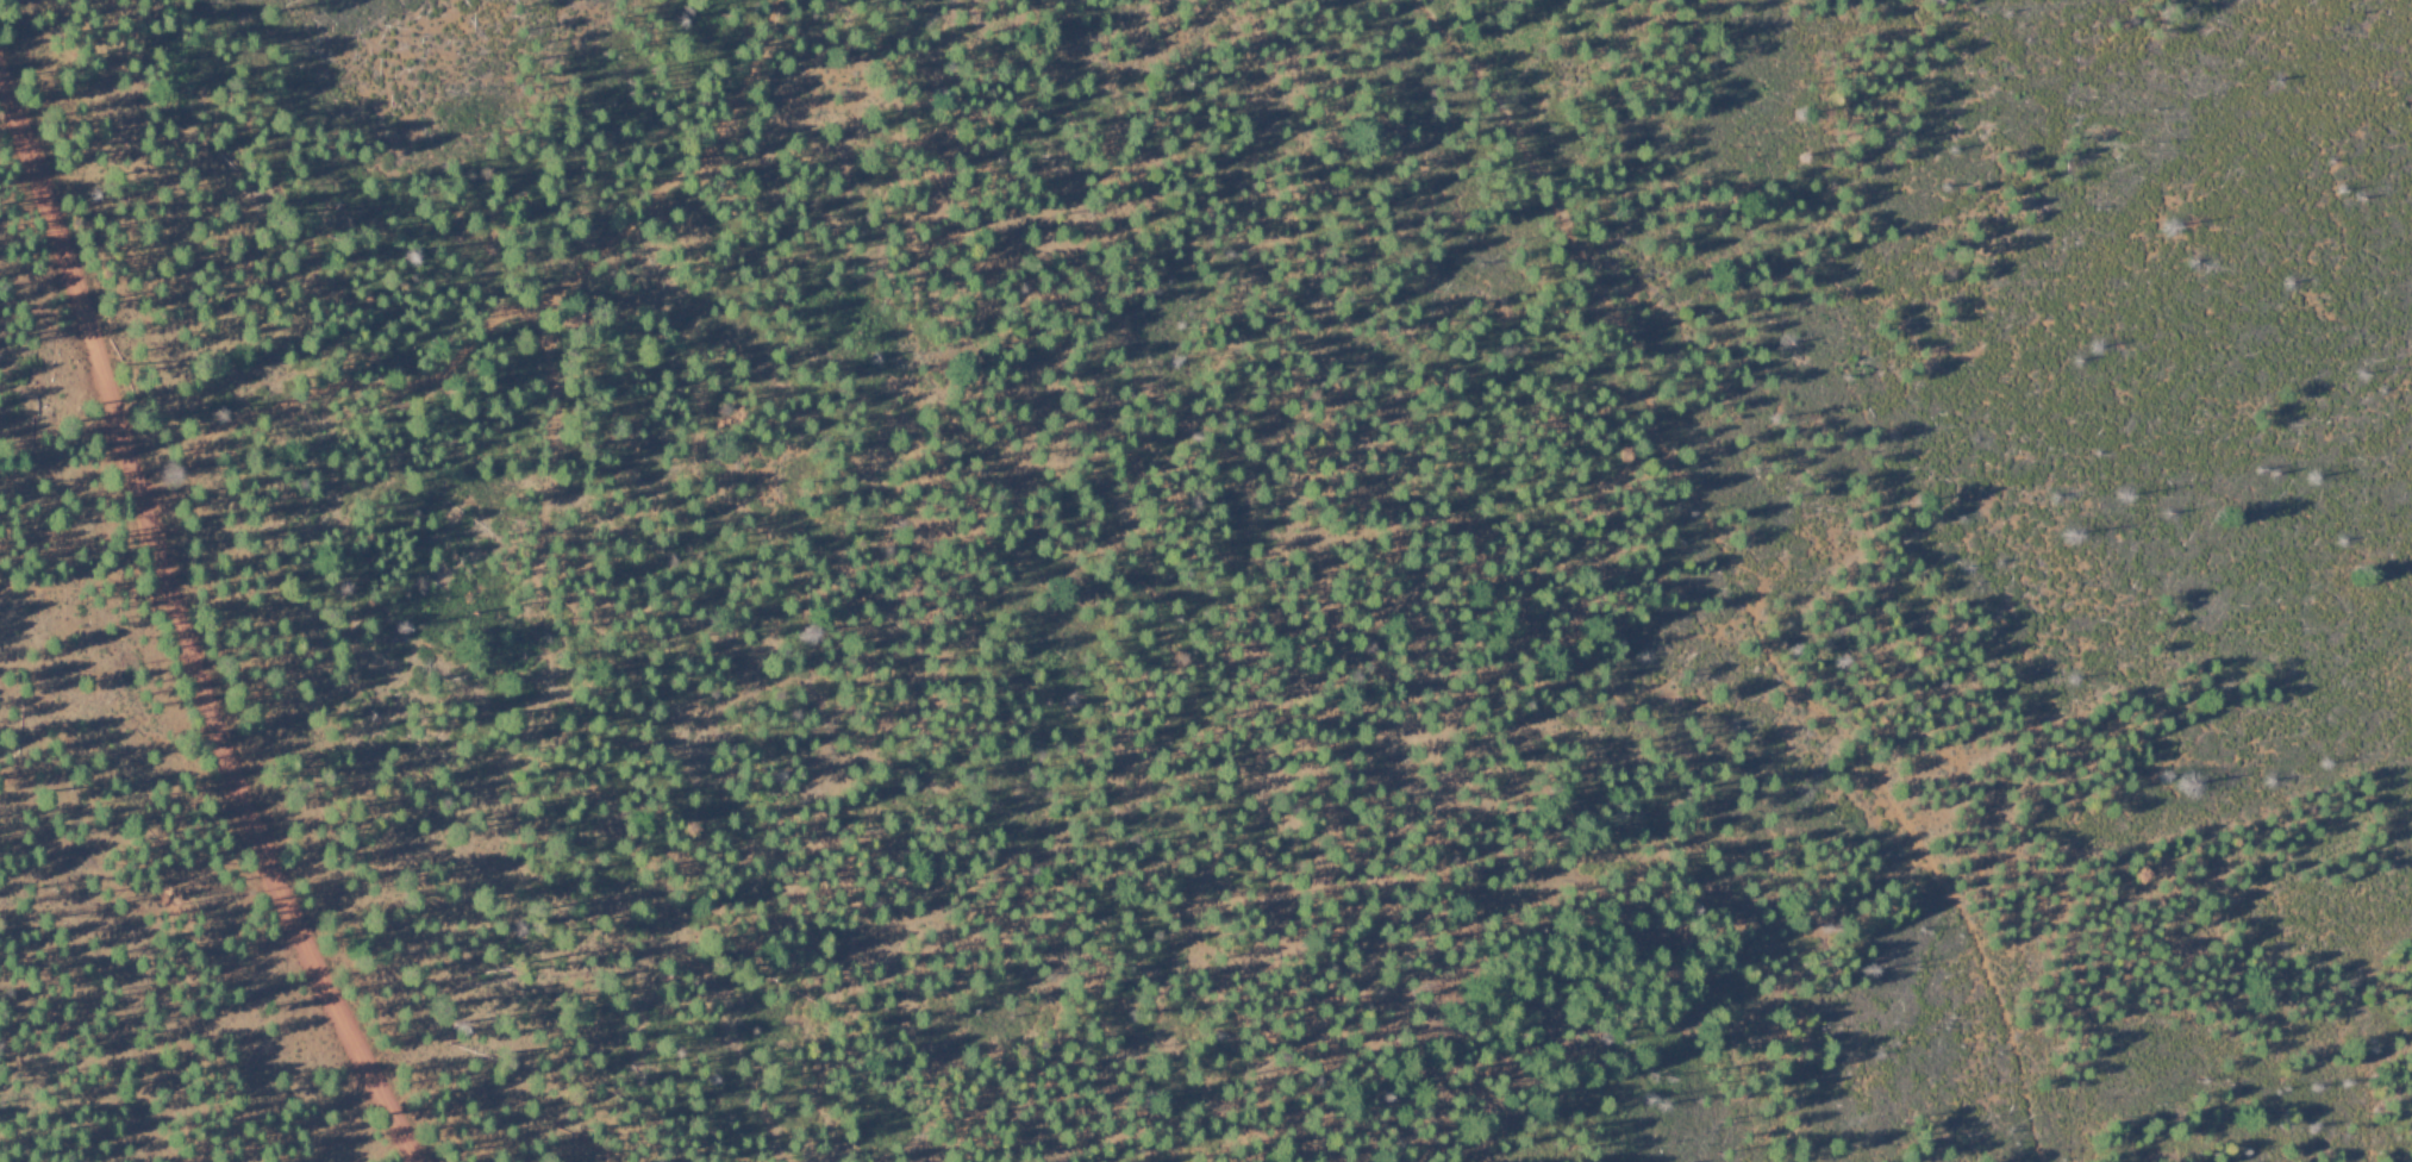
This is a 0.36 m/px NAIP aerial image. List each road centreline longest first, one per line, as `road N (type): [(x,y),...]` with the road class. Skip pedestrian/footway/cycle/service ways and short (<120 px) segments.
road 1 (residential): [(415,1161),(333,1008),(180,662),(39,169),(0,59)]

